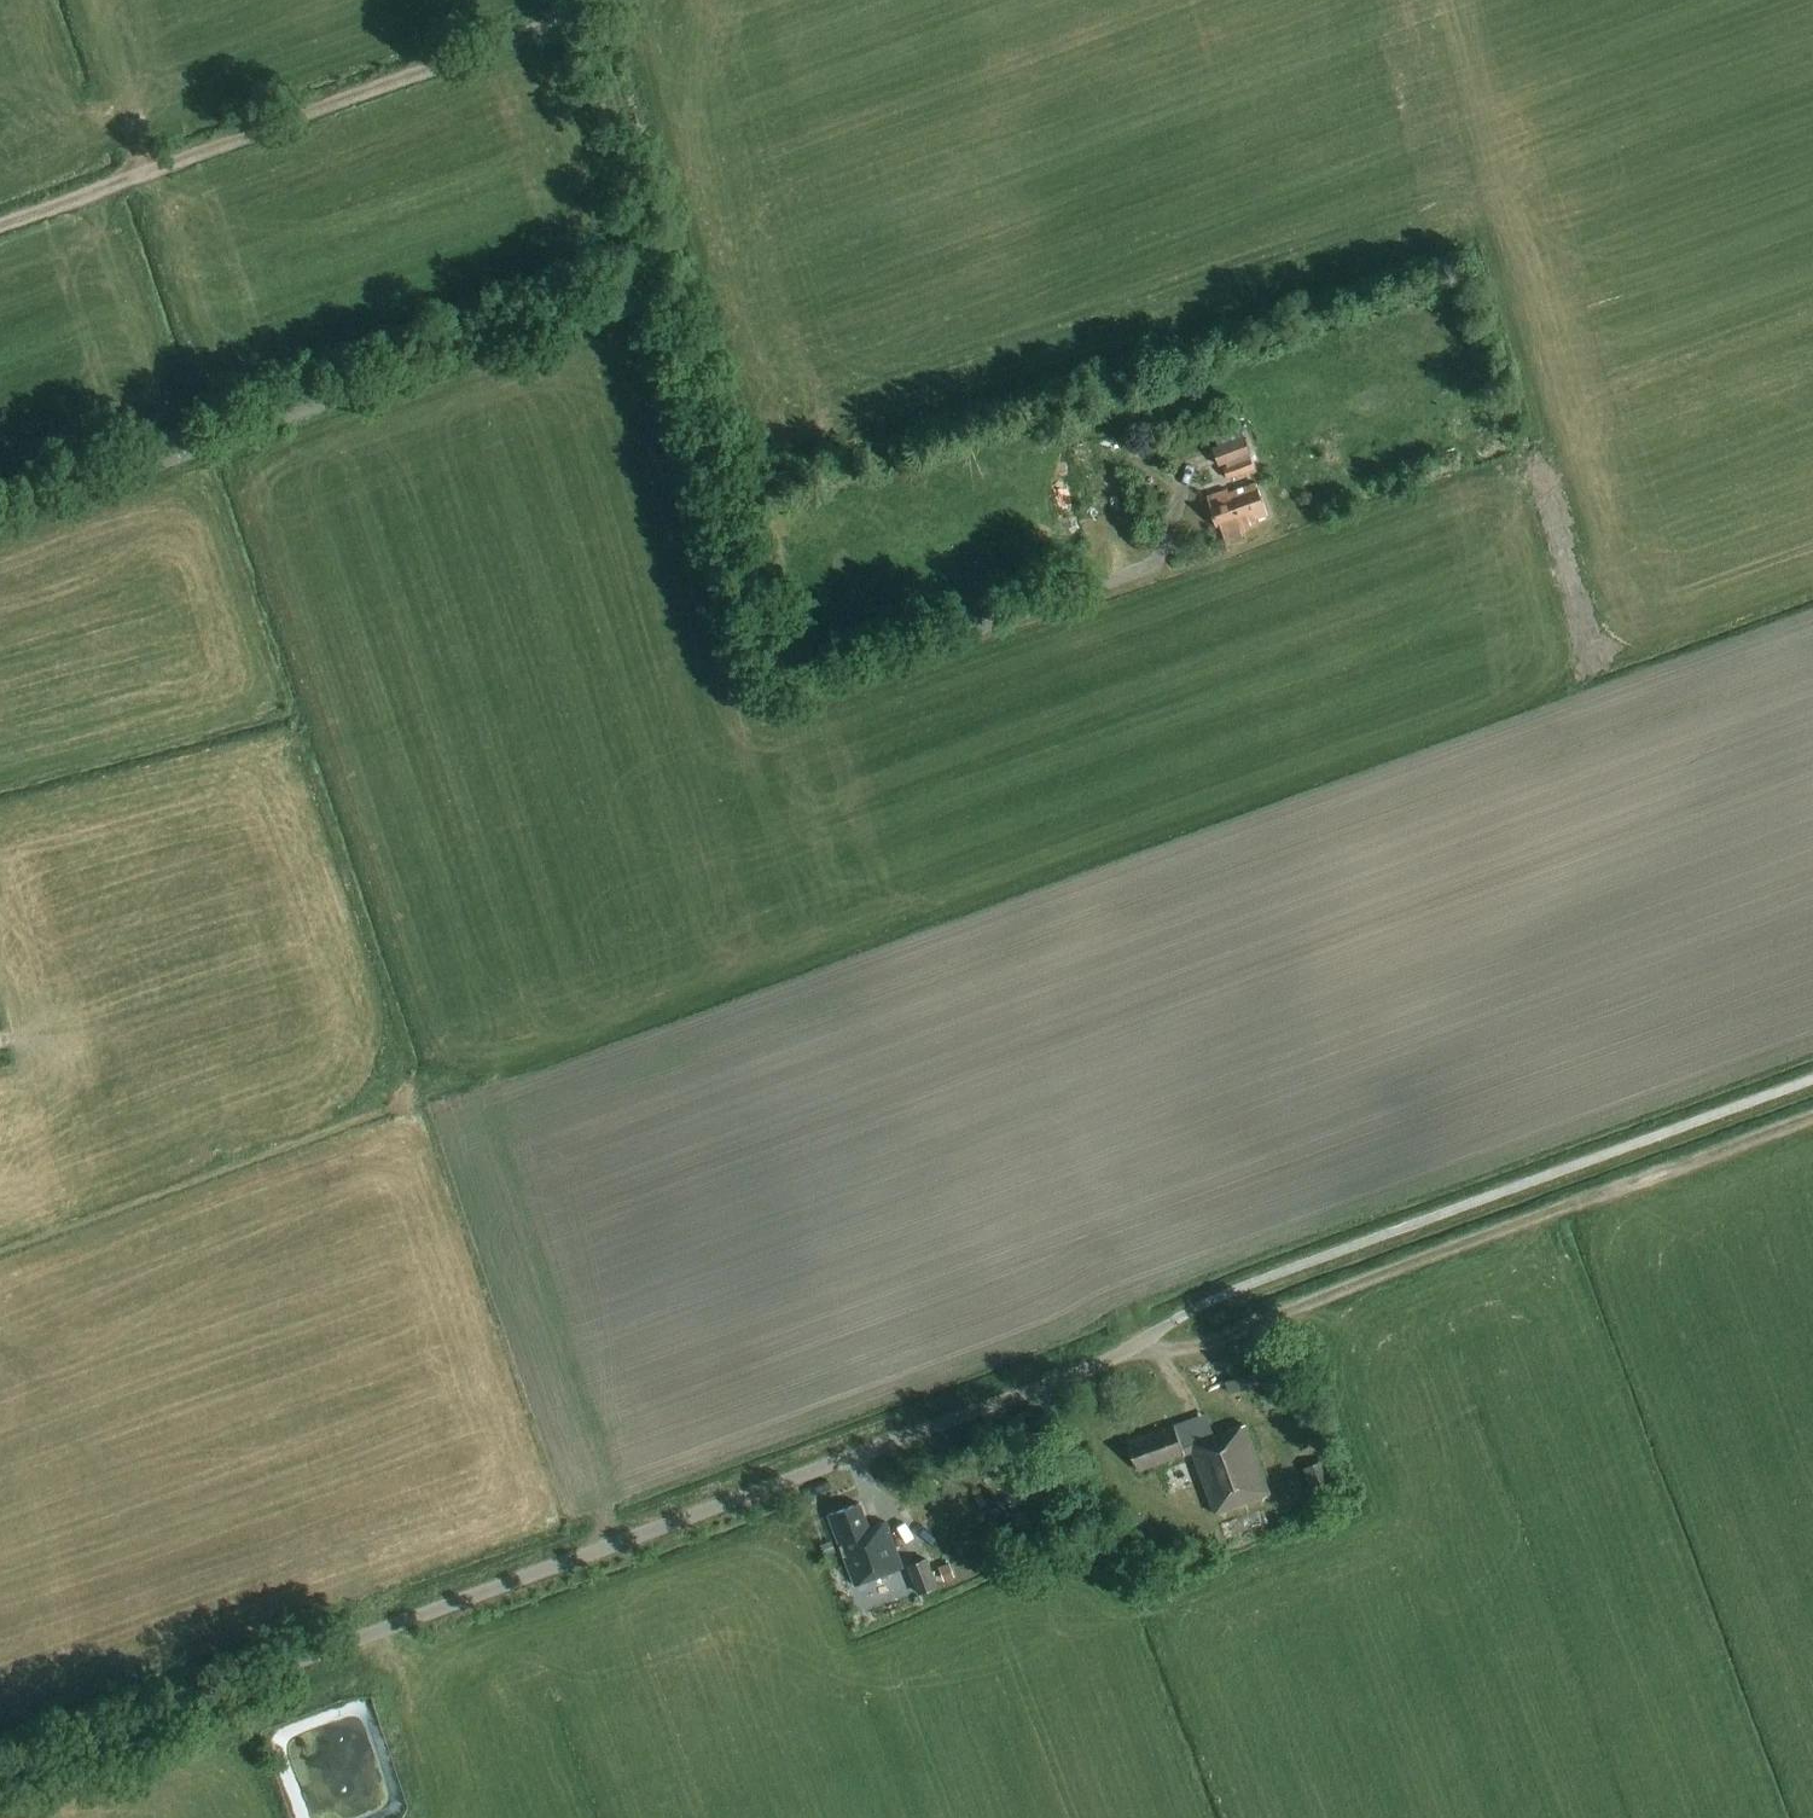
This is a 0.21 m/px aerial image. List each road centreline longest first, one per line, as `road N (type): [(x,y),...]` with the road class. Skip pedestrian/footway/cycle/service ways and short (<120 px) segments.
road 1 (unclassified): [(0,1770),(1096,1366),(1175,1320)]
road 2 (track): [(0,219),(564,13),(579,0)]

